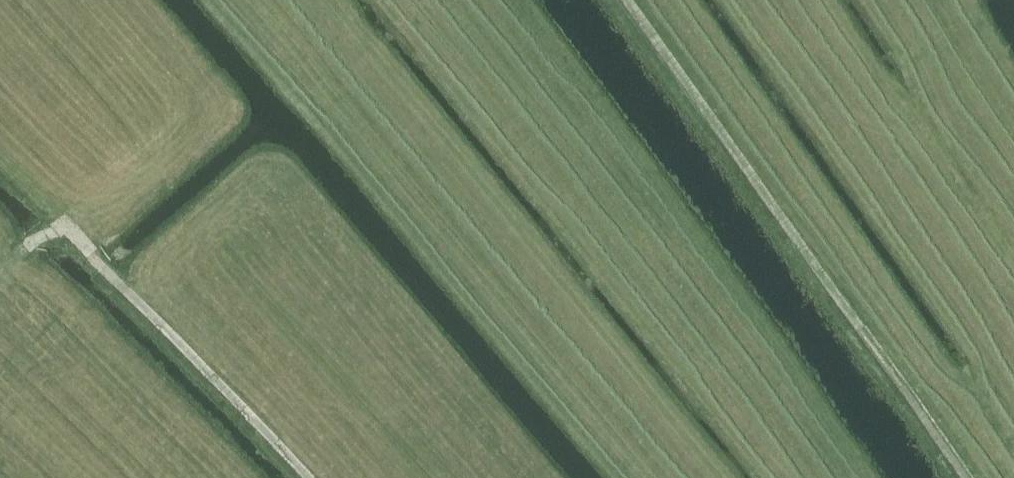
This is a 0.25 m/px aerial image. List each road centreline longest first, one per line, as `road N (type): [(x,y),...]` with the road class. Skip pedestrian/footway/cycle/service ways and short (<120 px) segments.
road 1 (track): [(962,477),(624,0)]
road 2 (track): [(304,477),(68,230),(56,228),(26,250)]

